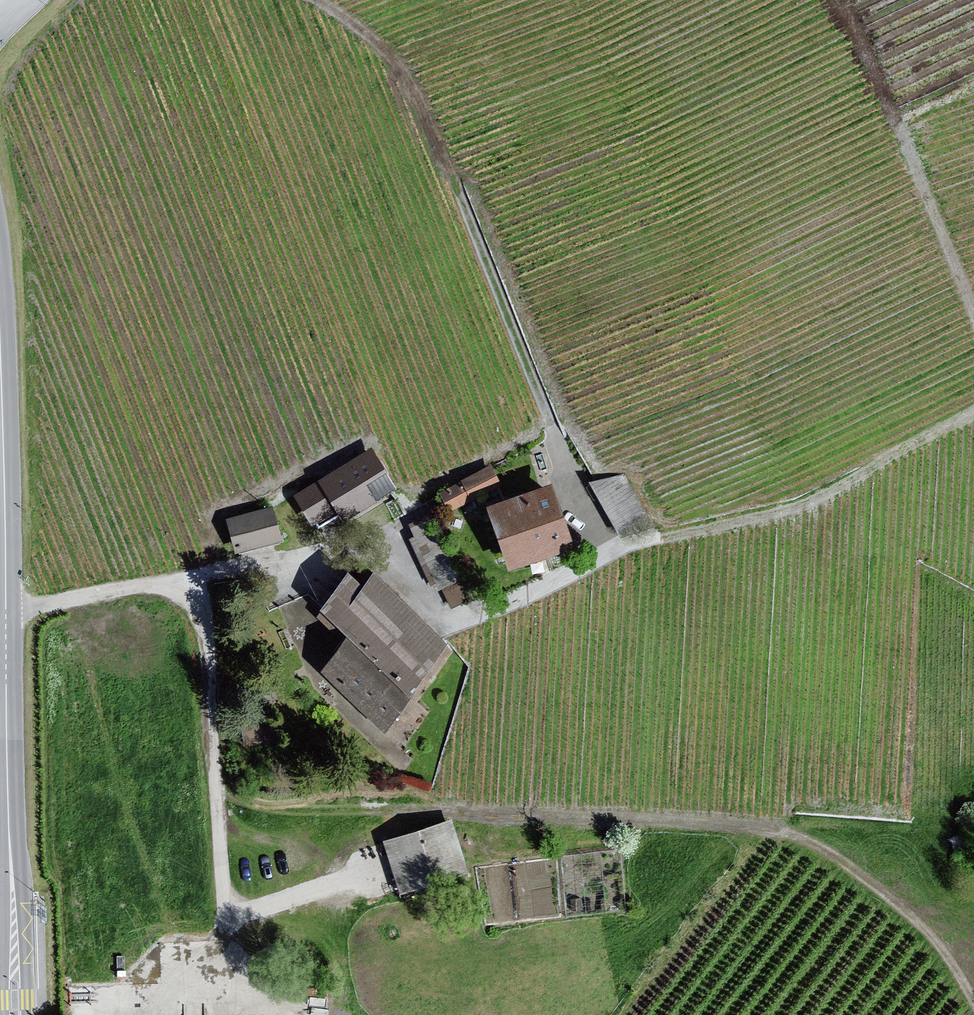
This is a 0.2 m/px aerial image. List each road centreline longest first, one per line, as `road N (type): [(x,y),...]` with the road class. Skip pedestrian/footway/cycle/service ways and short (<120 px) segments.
road 1 (track): [(973,412),(806,510),(601,561),(407,80),(362,33),(308,0)]
road 2 (track): [(973,1013),(934,947),(880,894),(818,849),(767,829),(374,808)]
road 3 (track): [(828,0),(864,55),(973,326)]
road 4 (tertiary): [(15,1014),(0,684)]

